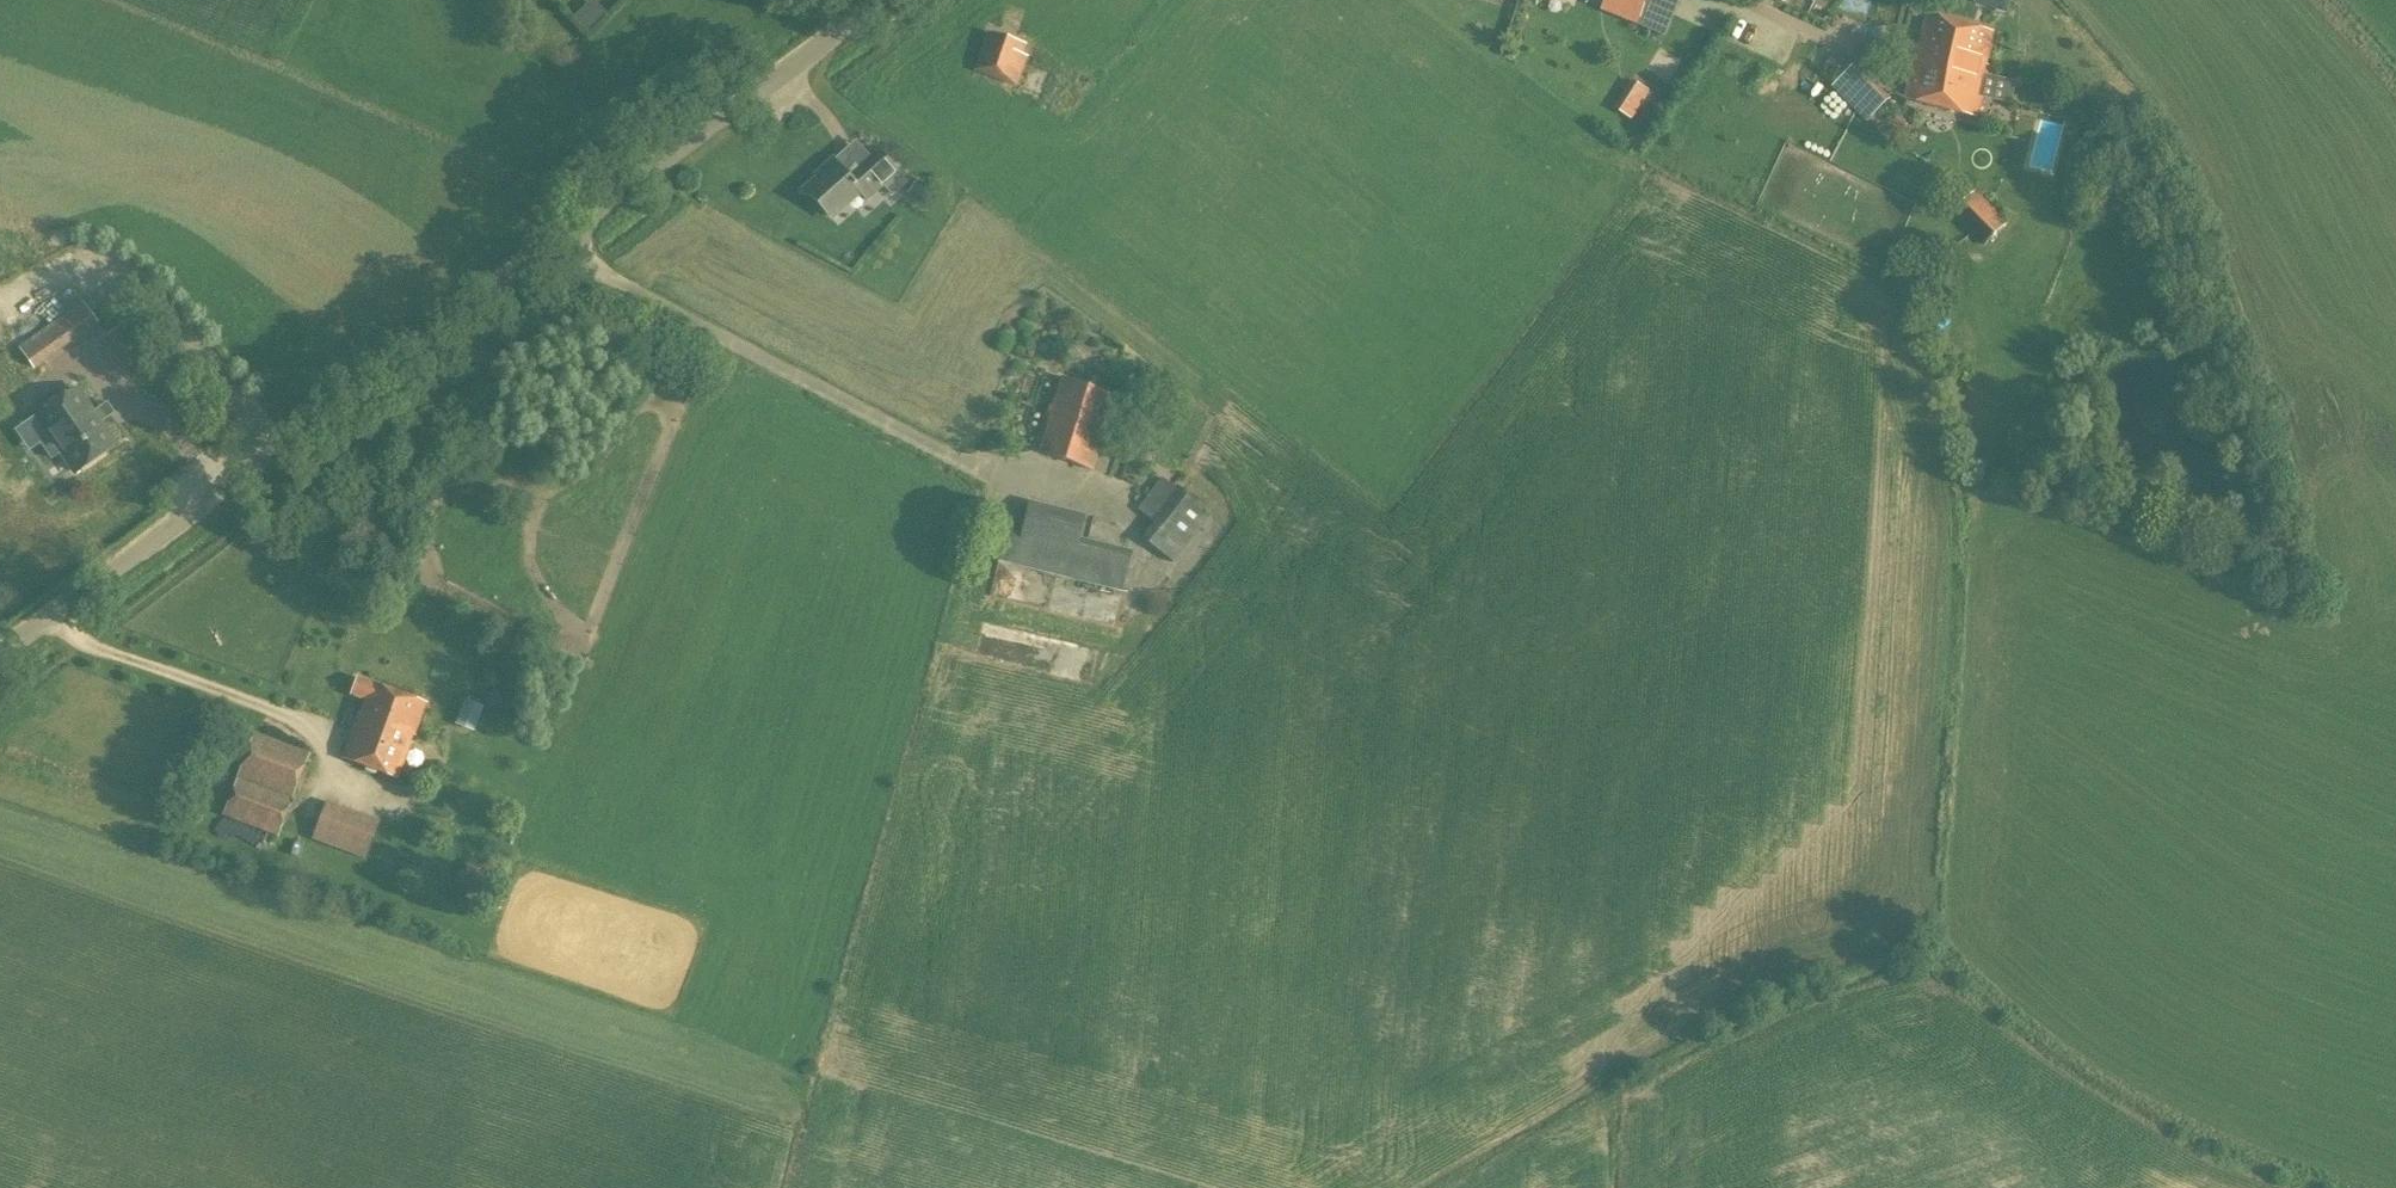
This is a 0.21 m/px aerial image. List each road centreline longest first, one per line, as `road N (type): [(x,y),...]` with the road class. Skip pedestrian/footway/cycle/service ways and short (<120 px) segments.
road 1 (unclassified): [(0,652),(878,0)]

